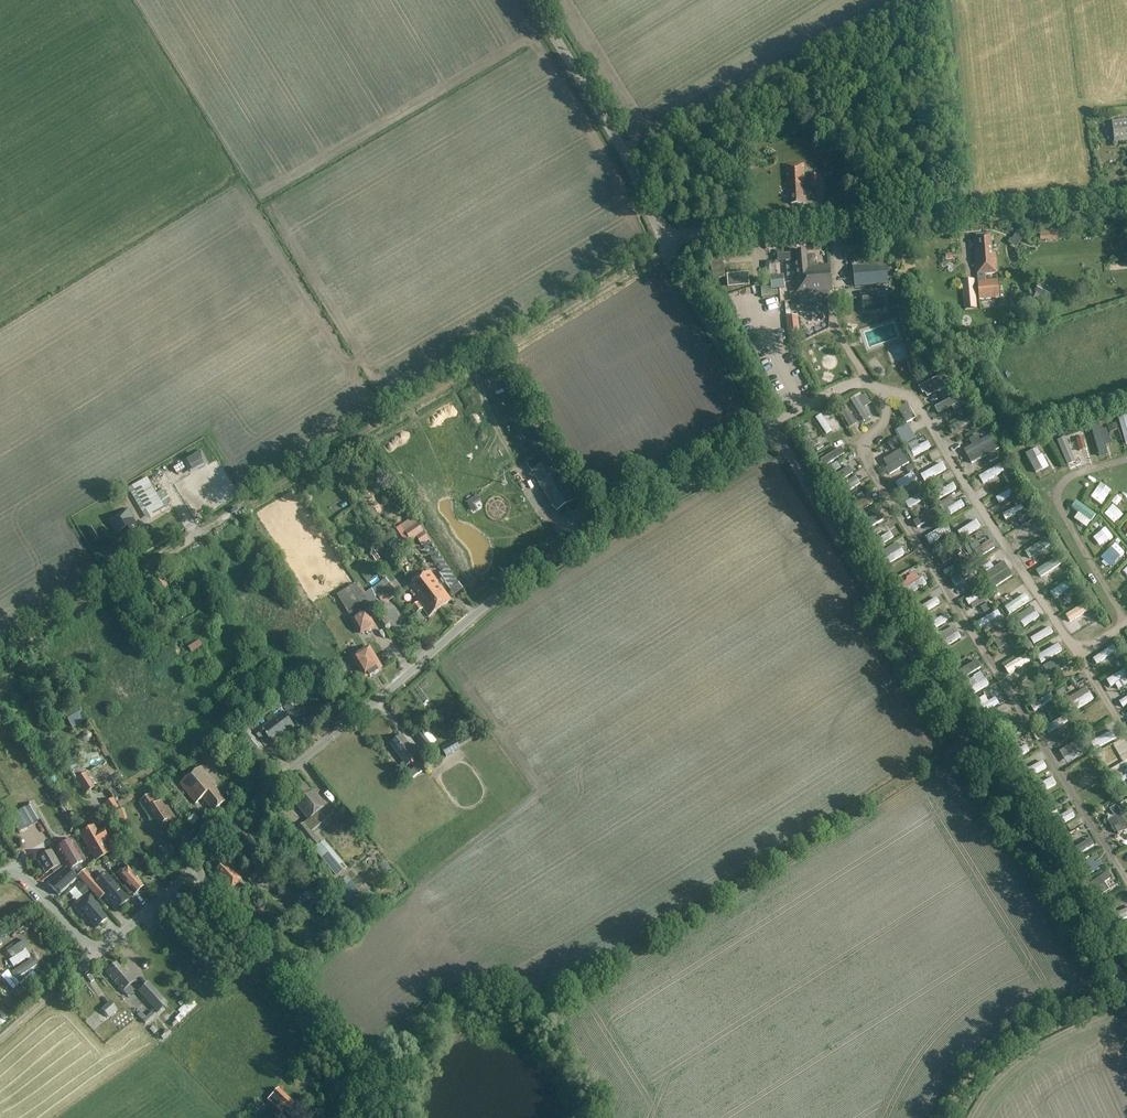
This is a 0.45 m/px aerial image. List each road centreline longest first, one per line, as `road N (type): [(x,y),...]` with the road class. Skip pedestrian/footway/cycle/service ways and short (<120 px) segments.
road 1 (track): [(0,655),(667,250)]
road 2 (unclassified): [(192,869),(280,778),(498,596),(776,433)]
road 3 (track): [(968,740),(559,989),(462,989),(365,1066)]
road 4 (unclassified): [(1126,991),(776,433)]
road 5 (unclassified): [(664,243),(1126,200)]
road 6 (unclassified): [(360,1117),(368,1084),(356,1050),(192,869)]
road 7 (unclassified): [(664,243),(624,151),(532,0)]
road 8 (unclassified): [(192,869),(101,946),(81,938),(12,867),(0,873)]
road 9 (unclassified): [(776,433),(664,243)]

